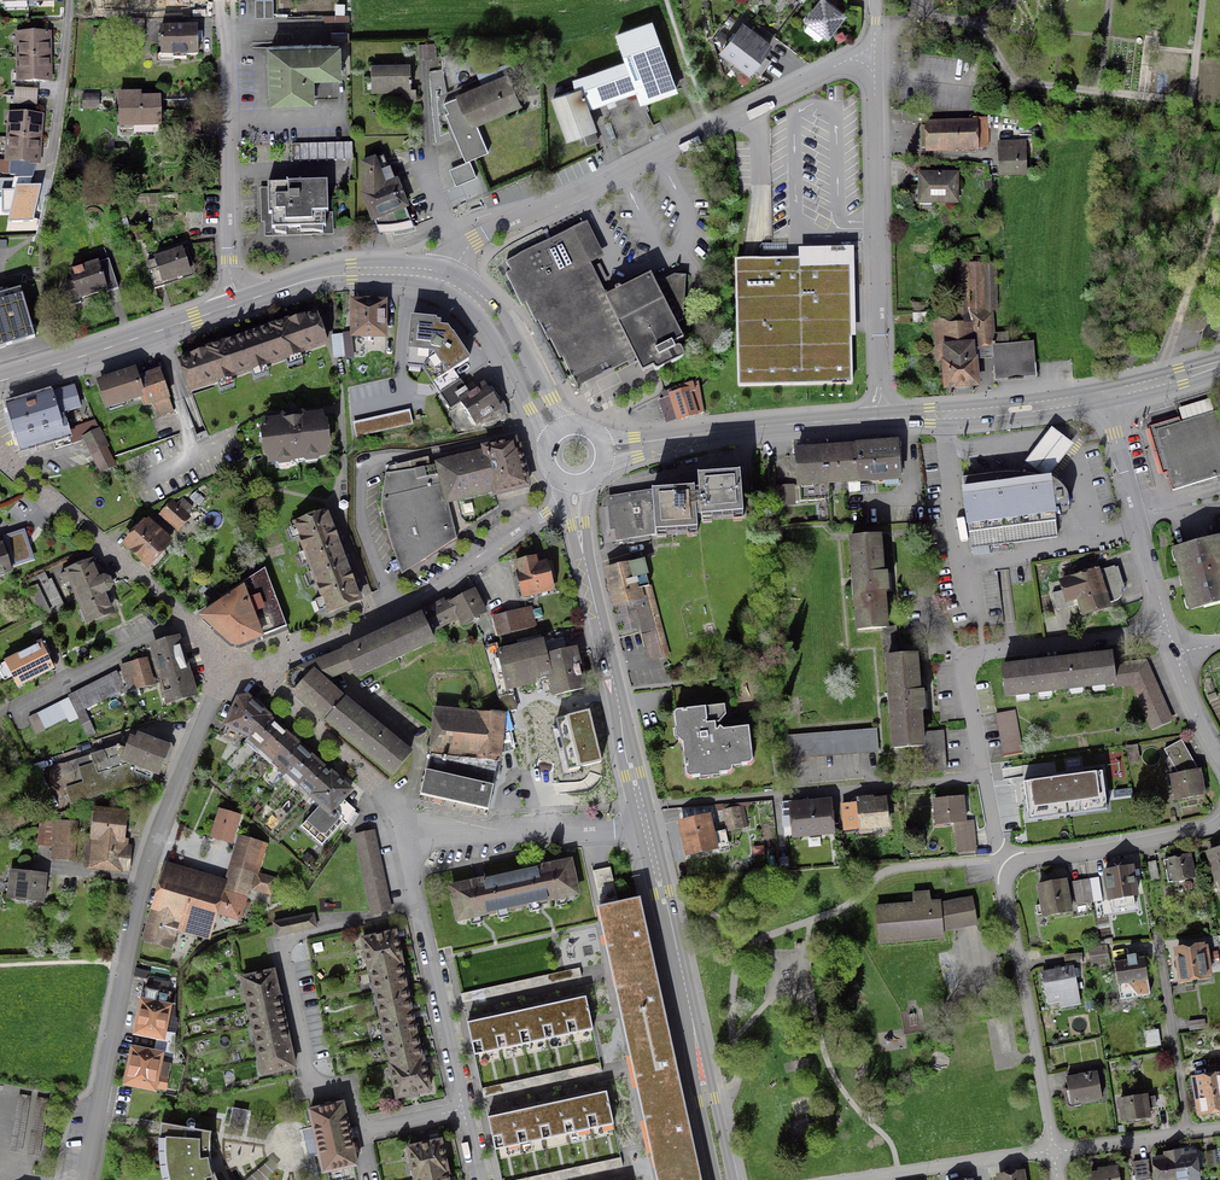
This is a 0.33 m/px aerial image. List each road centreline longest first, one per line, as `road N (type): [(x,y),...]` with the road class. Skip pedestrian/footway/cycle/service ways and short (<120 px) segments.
road 1 (residential): [(245,670),(214,693),(150,859),(85,1179)]
road 2 (residential): [(874,62),(830,69),(484,234),(449,279)]
road 3 (residential): [(1002,864),(966,665),(992,652),(1166,628)]
road 4 (residential): [(576,508),(546,515),(386,616),(245,670)]
road 5 (secondary): [(647,830),(725,1179)]
road 6 (residential): [(874,62),(883,417)]
road 7 (secondary): [(576,508),(647,830)]
road 8 (residential): [(239,304),(227,224),(222,0)]
road 9 (residential): [(1053,1152),(1002,864)]
road 10 (residential): [(419,832),(412,890),(461,1111)]
road 11 (secondary): [(605,452),(730,430),(883,417)]
road 12 (secondary): [(0,381),(239,304)]
road 13 (residential): [(0,456),(185,617)]
road 14 (residential): [(1104,395),(1166,628)]
road 15 (residential): [(245,670),(361,767),(419,832)]
road 16 (residential): [(419,832),(449,839),(647,830)]
road 17 (secondary): [(883,417),(1104,395)]
road 18 (residential): [(1002,864),(1219,828)]
road 19 (secondary): [(239,304),(352,272),(449,279)]
road 20 (residential): [(0,712),(185,617)]
road 21 (residential): [(860,1179),(1053,1152)]
road 22 (residential): [(46,179),(69,0)]
road 23 (residential): [(1053,1152),(1219,1129)]
road 24 (track): [(1170,347),(1219,199)]
road 25 (secondary): [(483,303),(546,444)]
road 26 (secondary): [(564,426),(503,313),(483,303)]
road 27 (secondary): [(1104,395),(1219,363)]

